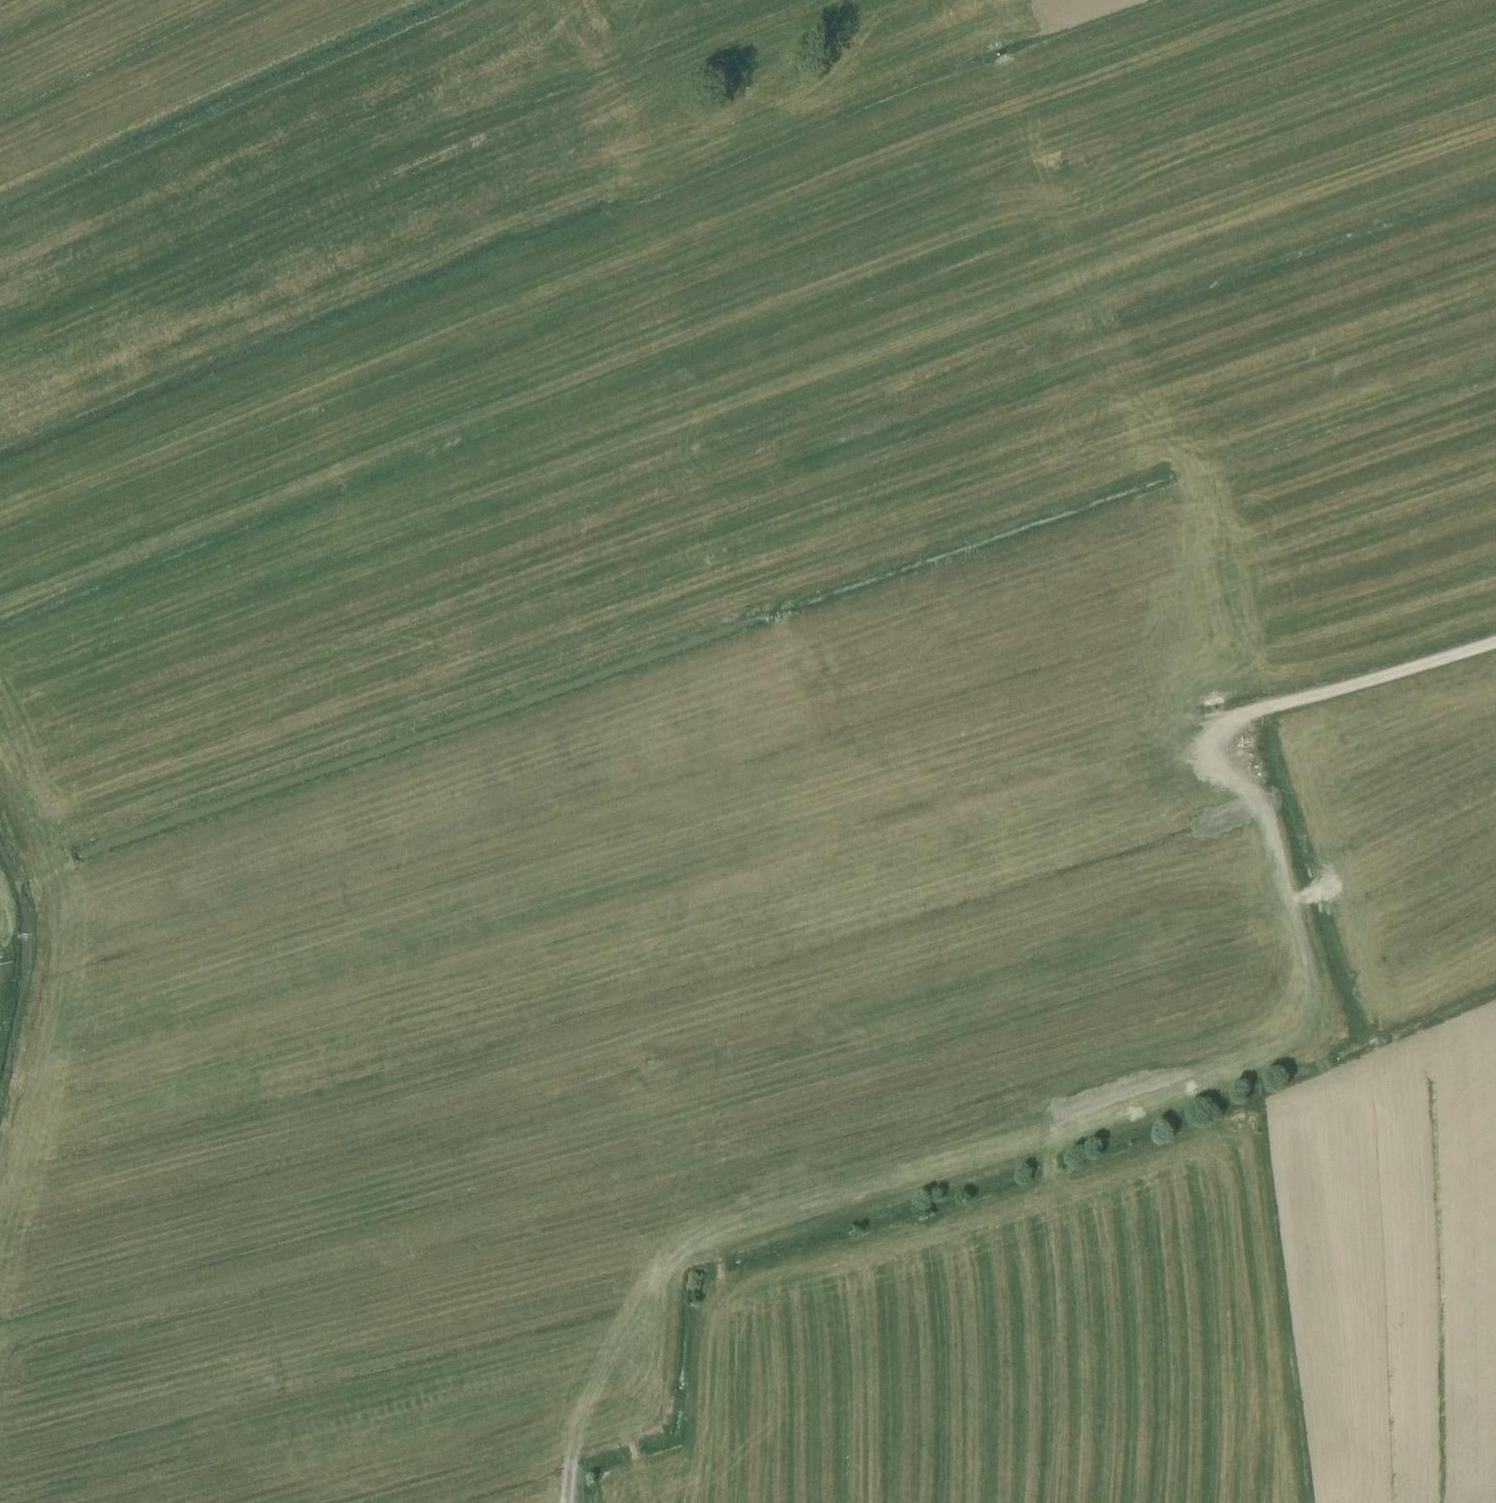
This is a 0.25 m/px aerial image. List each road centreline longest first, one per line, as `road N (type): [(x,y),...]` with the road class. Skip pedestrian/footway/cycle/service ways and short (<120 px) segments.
road 1 (track): [(784,820),(1082,743),(1199,739),(1217,729),(1217,763),(1259,795),(1318,993),(1290,1031),(1206,1081),(690,1245),(661,1279),(577,1435),(570,1502)]
road 2 (track): [(1217,729),(1262,707),(1495,636)]

